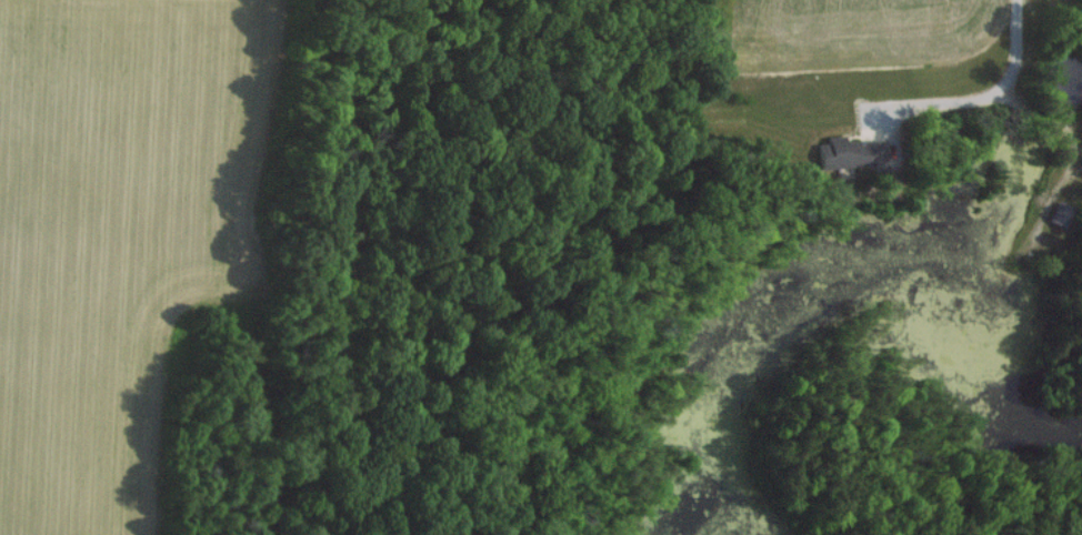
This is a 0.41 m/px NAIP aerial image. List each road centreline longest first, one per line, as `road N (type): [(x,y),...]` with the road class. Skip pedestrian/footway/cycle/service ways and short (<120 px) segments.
road 1 (residential): [(1018,0),(1019,87),(1024,98),(1056,112)]

